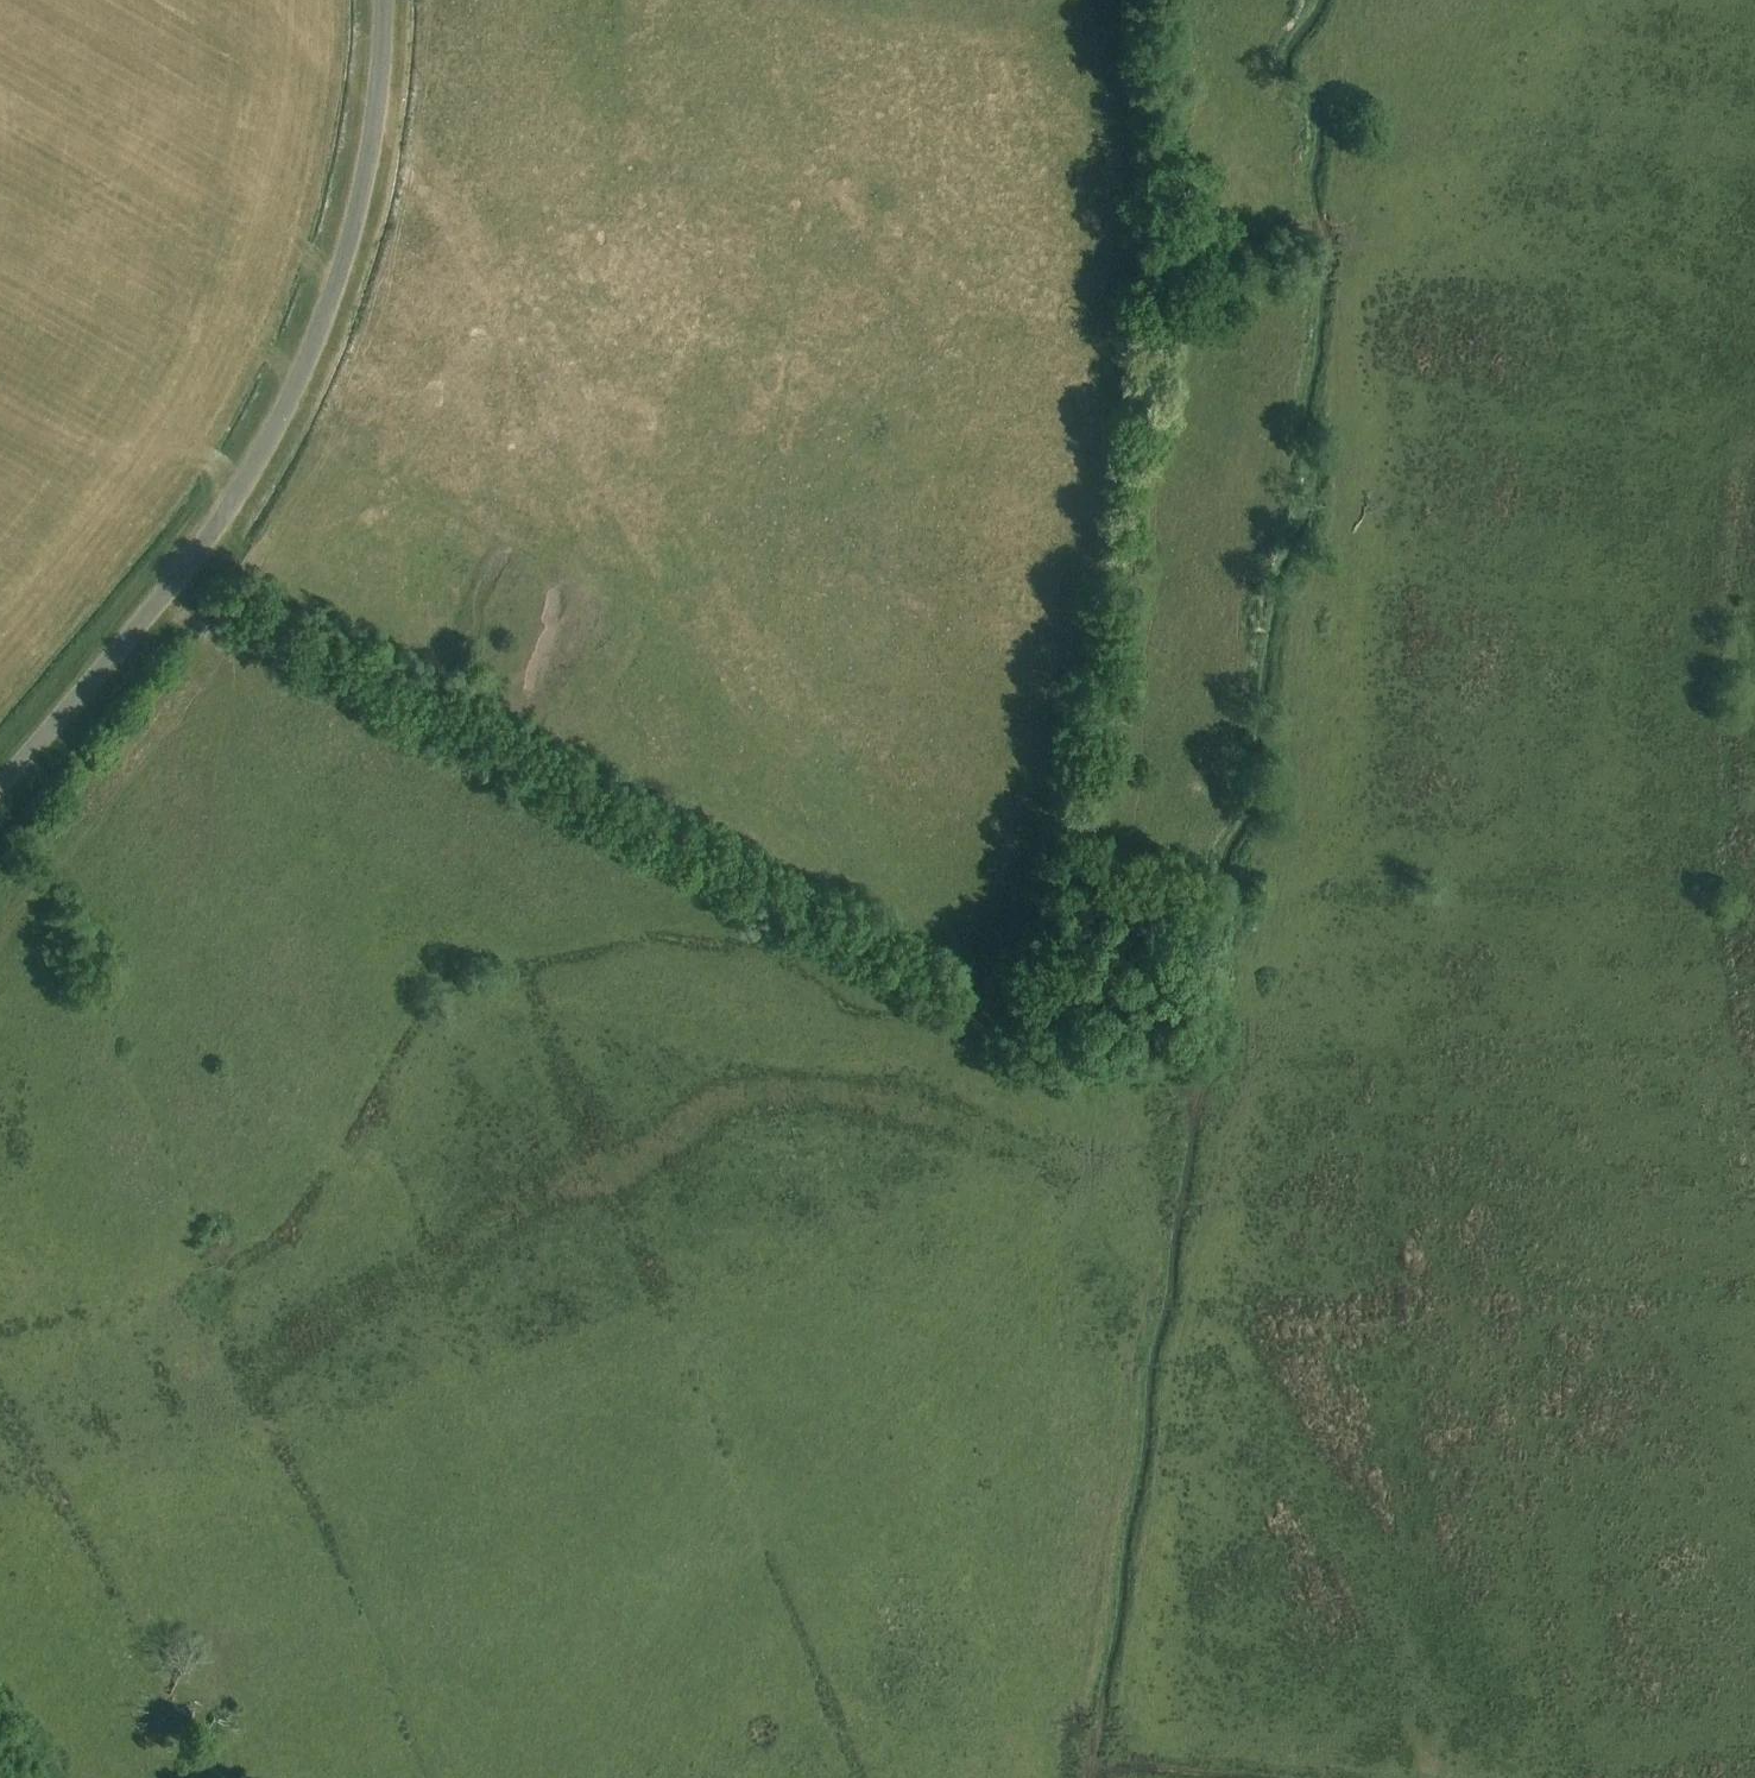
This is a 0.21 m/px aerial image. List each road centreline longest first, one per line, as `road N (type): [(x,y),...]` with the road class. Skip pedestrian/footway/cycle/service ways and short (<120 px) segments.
road 1 (unclassified): [(0,787),(205,541),(272,435),(312,350),(360,201),(378,102),(383,0)]

